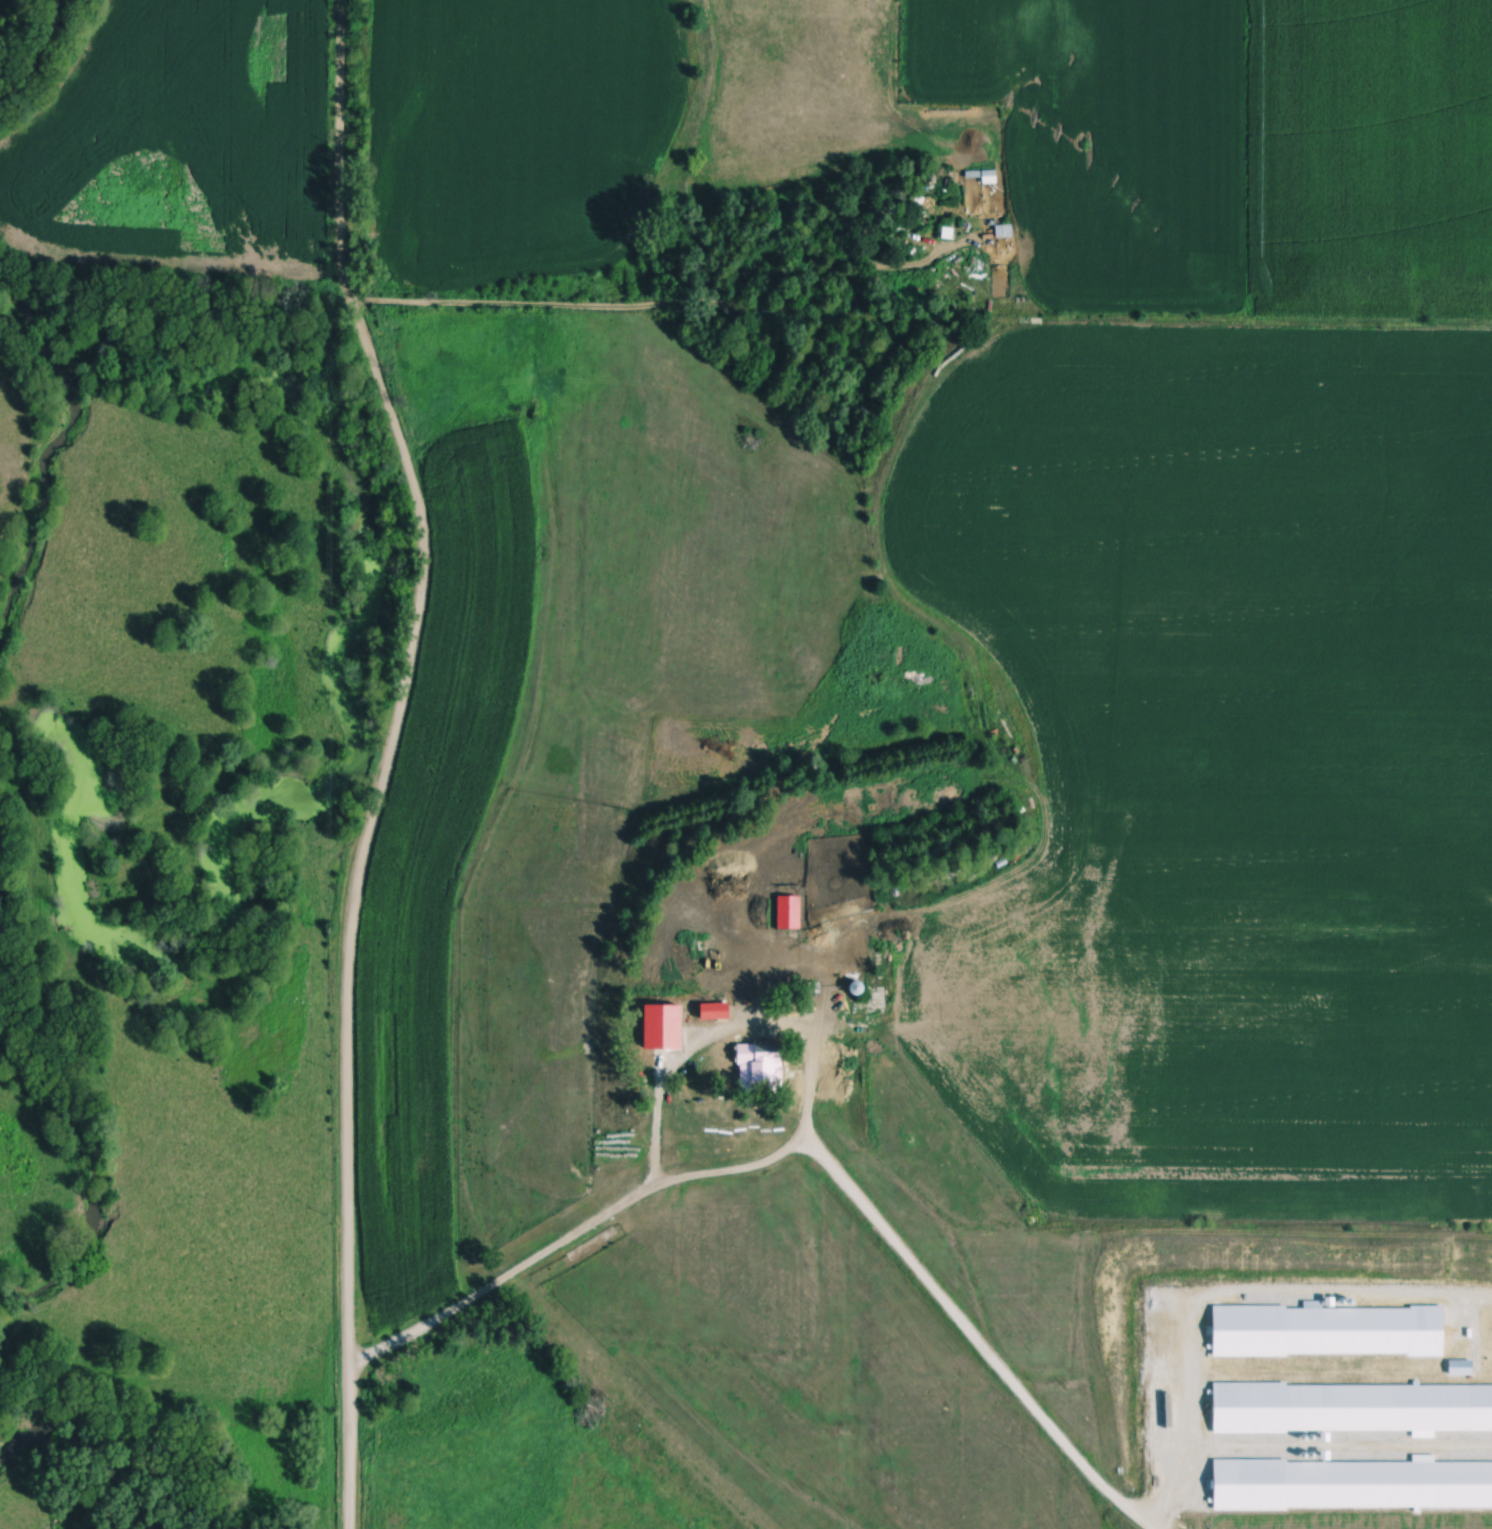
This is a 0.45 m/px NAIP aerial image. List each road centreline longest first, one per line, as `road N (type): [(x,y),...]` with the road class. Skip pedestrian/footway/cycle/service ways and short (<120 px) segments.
road 1 (residential): [(348,1528),(348,887),(385,769),(411,639),(422,515),(351,296),(340,194),(342,0)]

